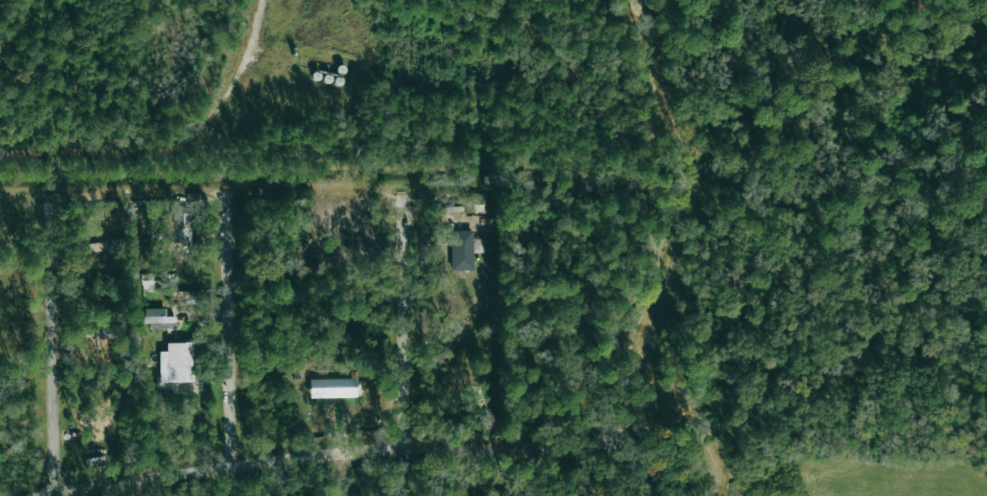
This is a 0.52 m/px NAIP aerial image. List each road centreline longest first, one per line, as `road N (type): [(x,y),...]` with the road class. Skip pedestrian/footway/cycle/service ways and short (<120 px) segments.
road 1 (residential): [(36,495),(403,447),(534,448),(658,422)]
road 2 (residential): [(55,492),(50,199)]
road 3 (residential): [(232,465),(227,189)]
road 4 (residential): [(403,447),(402,195)]

